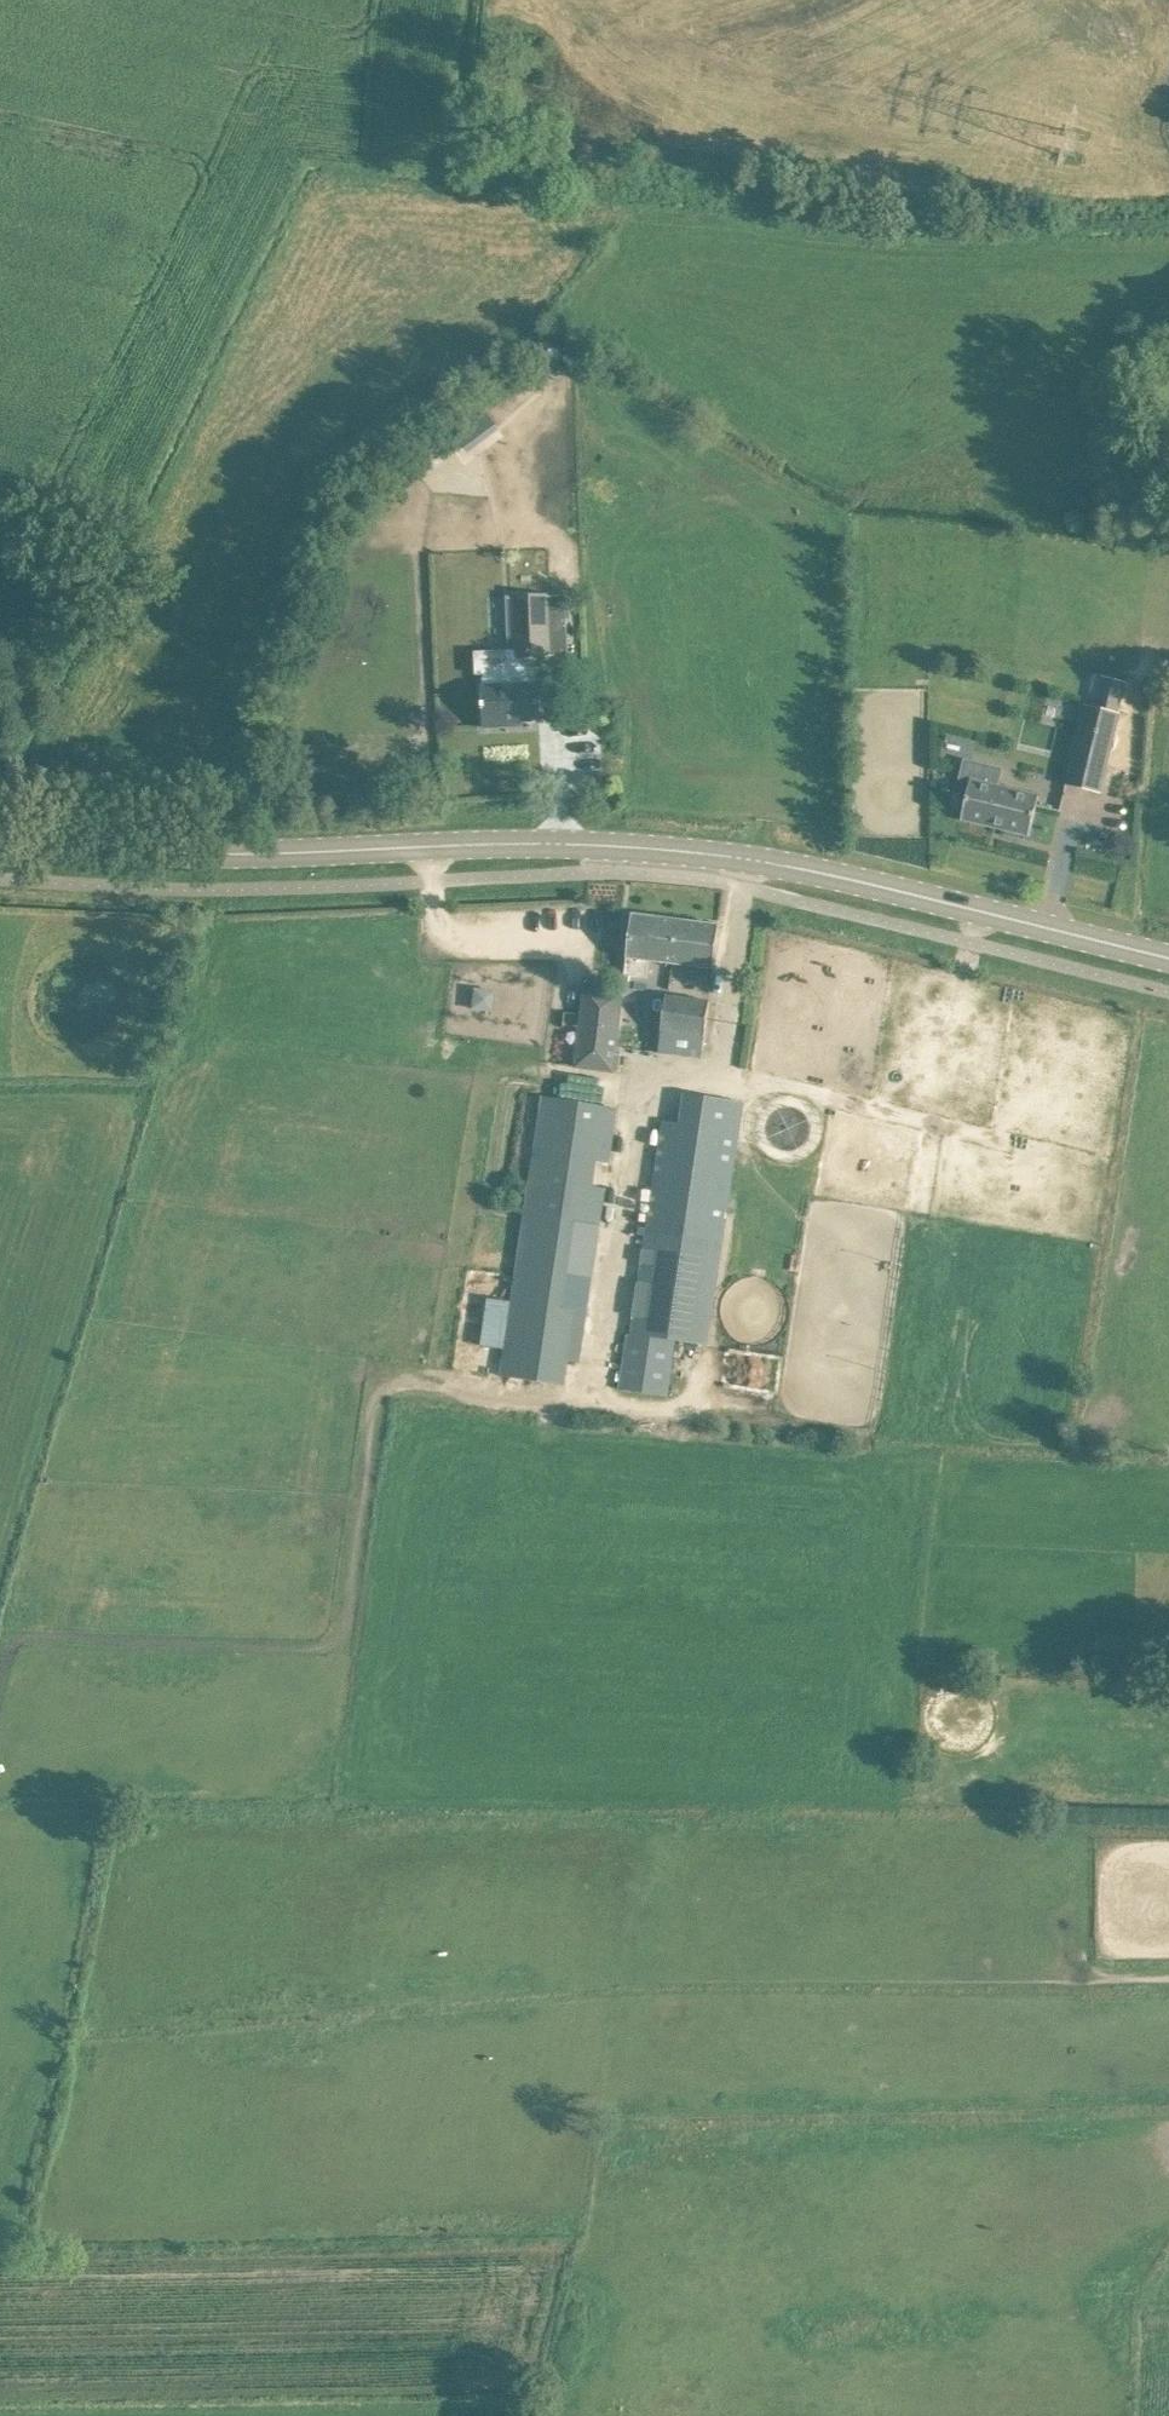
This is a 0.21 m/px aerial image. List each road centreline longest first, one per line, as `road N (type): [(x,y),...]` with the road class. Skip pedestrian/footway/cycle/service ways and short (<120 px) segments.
road 1 (tertiary): [(1168,956),(805,868),(682,850),(523,842),(179,853),(0,843)]

